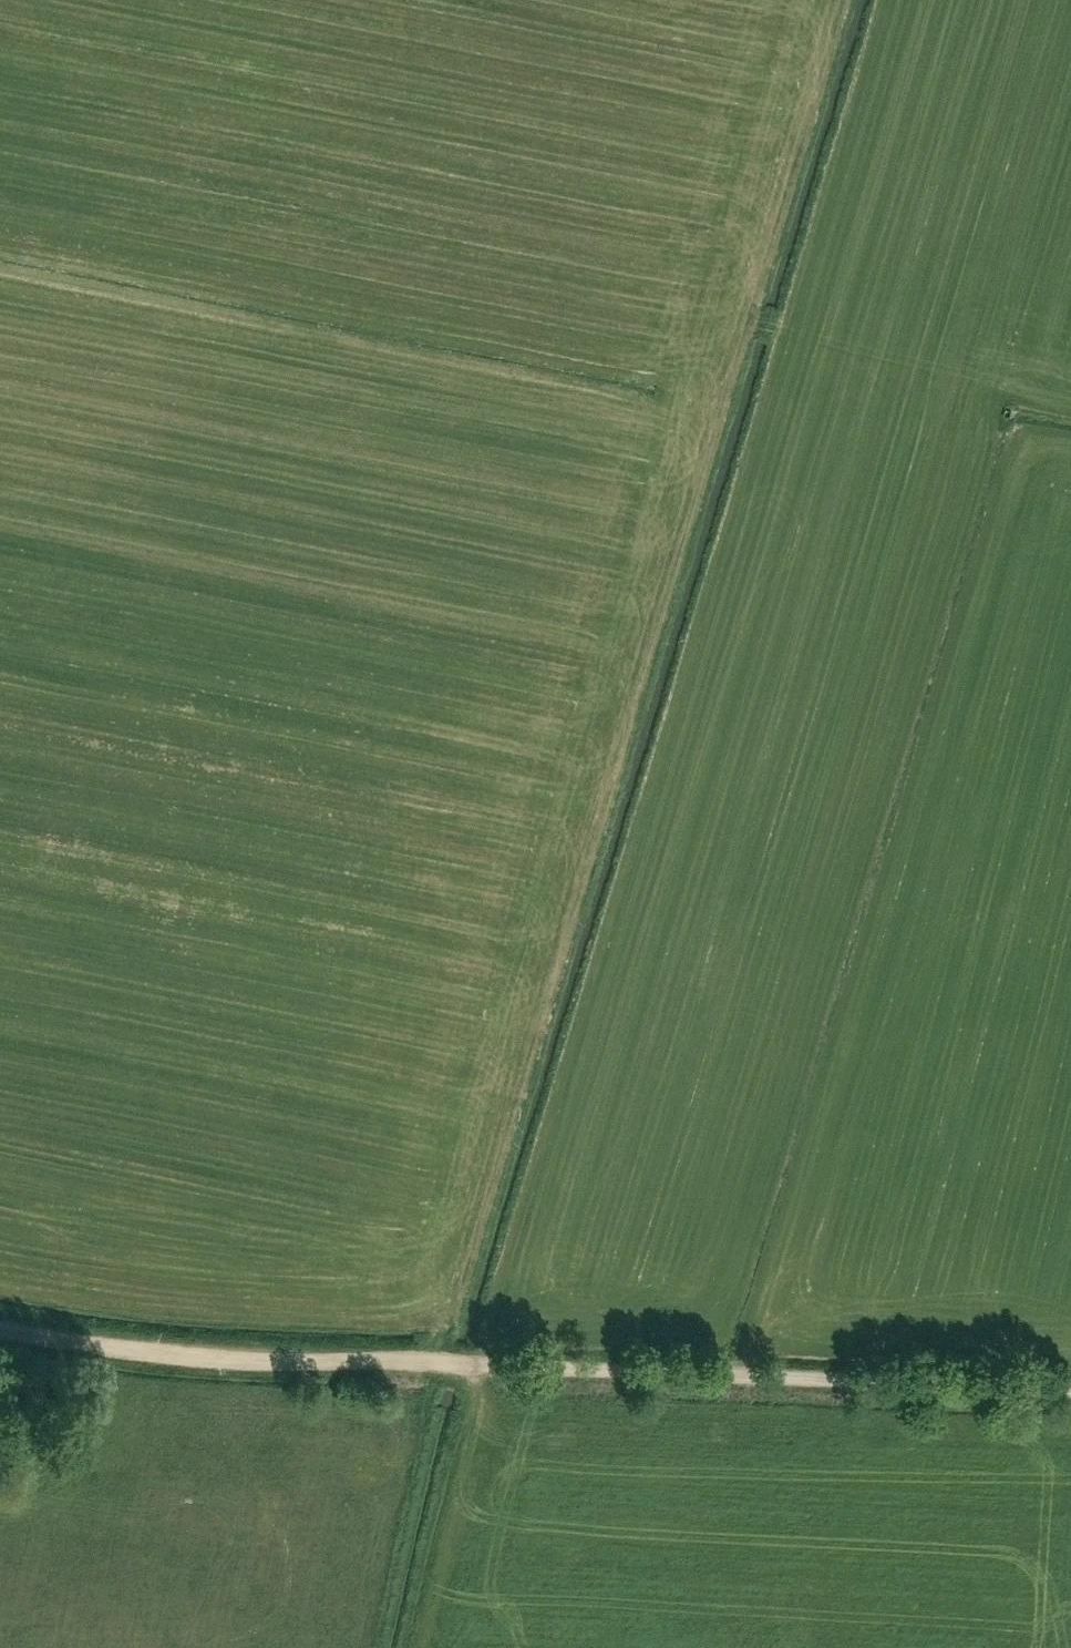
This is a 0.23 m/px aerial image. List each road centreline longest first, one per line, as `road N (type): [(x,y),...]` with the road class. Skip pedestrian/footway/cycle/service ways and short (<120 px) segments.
road 1 (track): [(1070,1387),(439,1362)]
road 2 (track): [(439,1362),(145,1349),(0,1323)]

